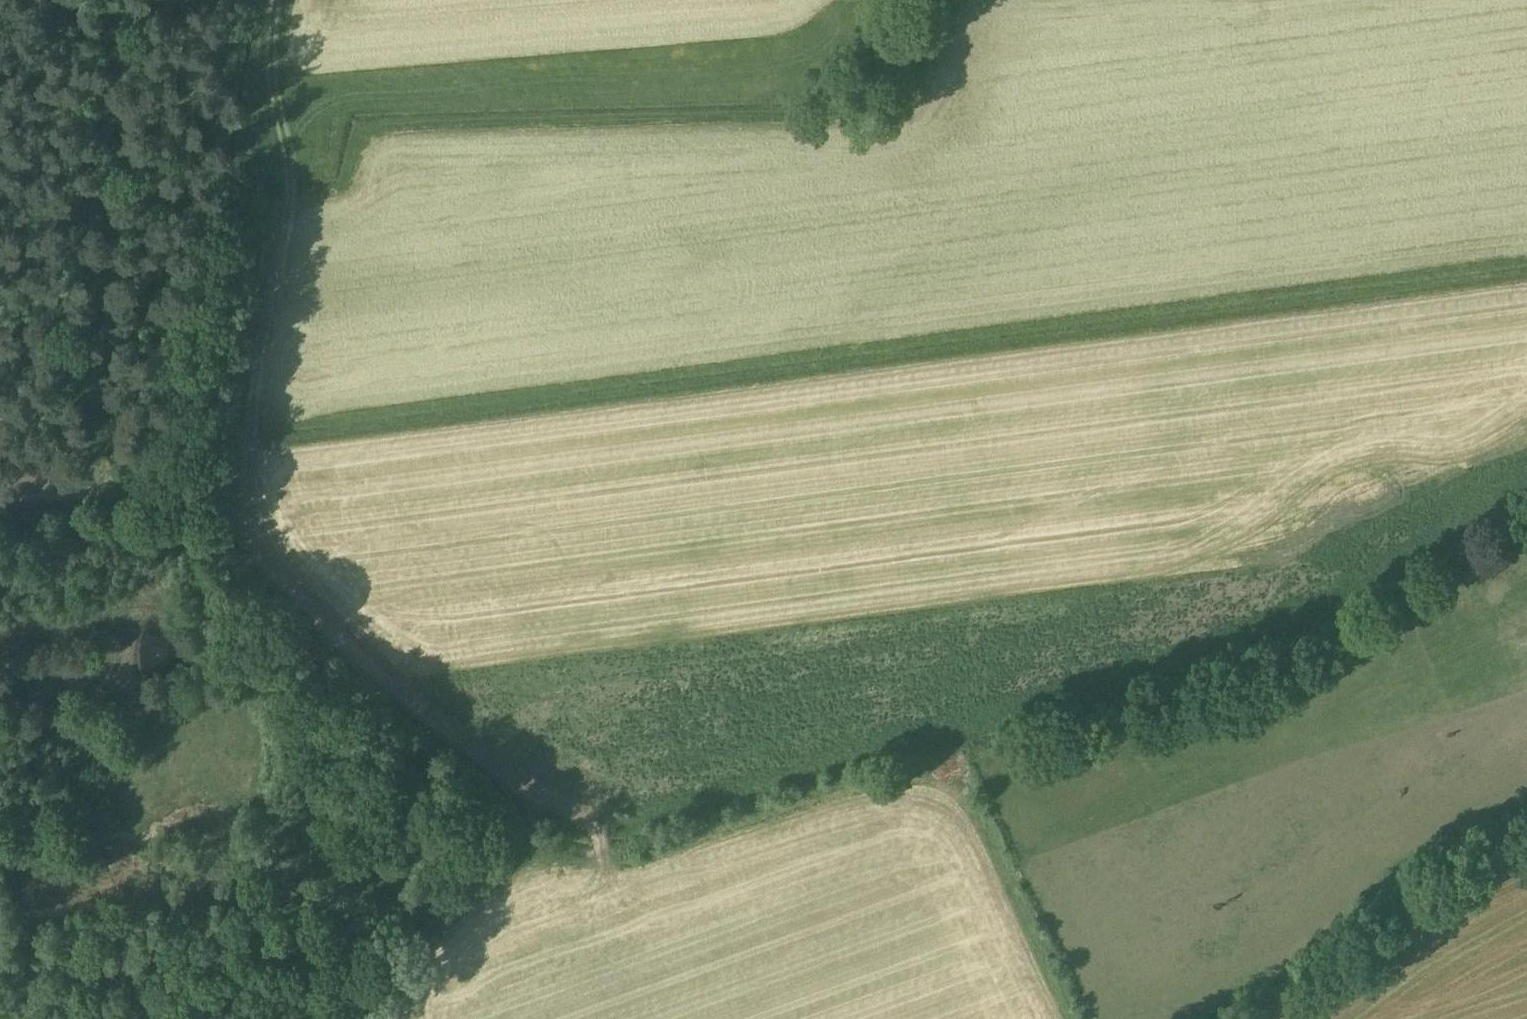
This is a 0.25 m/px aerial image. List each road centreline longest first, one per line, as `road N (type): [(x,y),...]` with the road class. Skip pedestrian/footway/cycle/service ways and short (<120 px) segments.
road 1 (track): [(106,400),(111,487),(0,499)]

